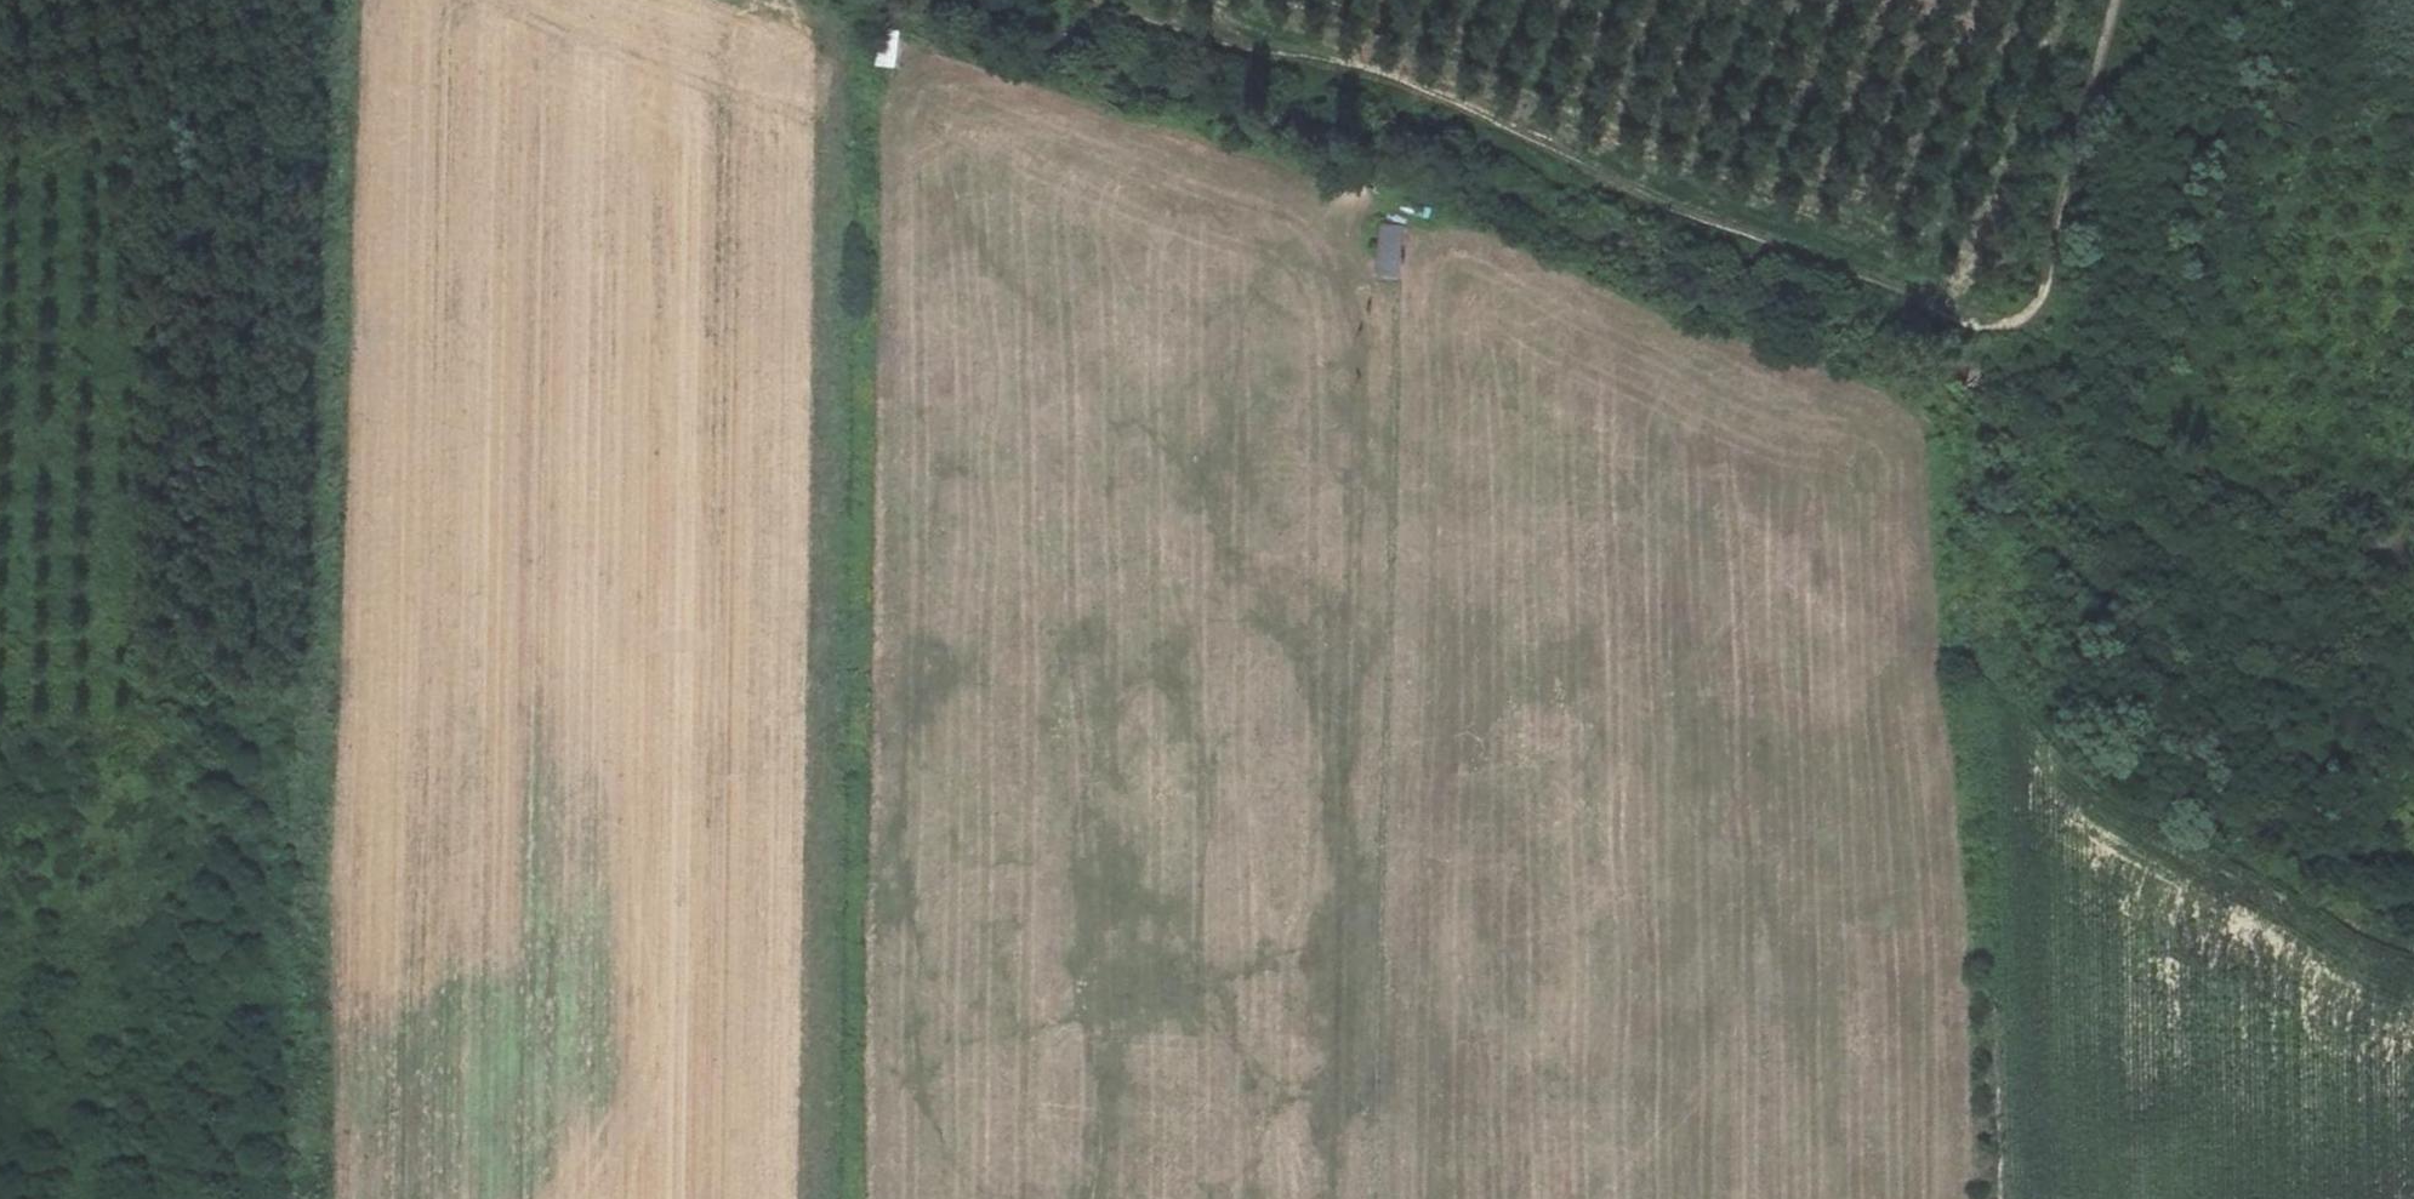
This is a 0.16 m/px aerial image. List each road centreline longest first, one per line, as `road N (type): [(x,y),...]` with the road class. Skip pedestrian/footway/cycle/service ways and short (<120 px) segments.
road 1 (track): [(2117,0),(2045,289),(2019,321),(1985,329),(1664,201),(1382,71),(1235,48),(1107,0)]

